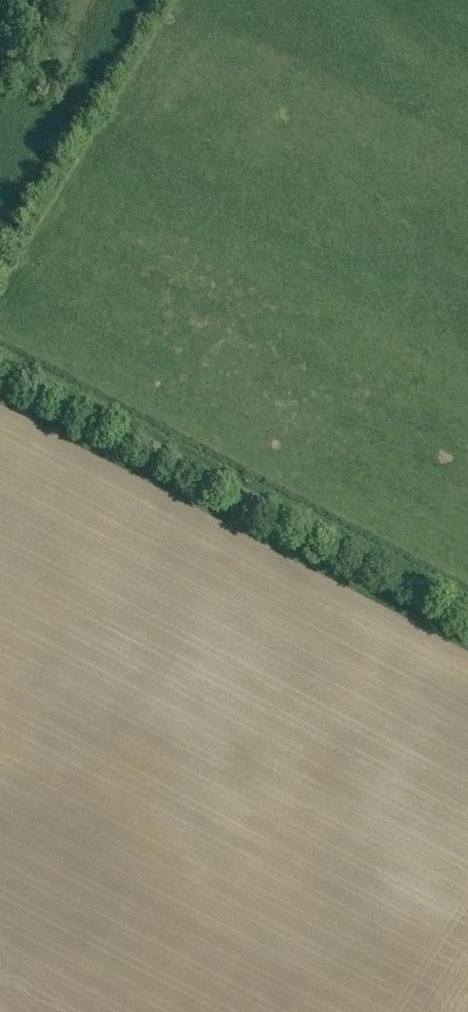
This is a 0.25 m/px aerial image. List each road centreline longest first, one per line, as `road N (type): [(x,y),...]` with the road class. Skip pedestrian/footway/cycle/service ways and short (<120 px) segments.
road 1 (unclassified): [(467,596),(0,356)]

